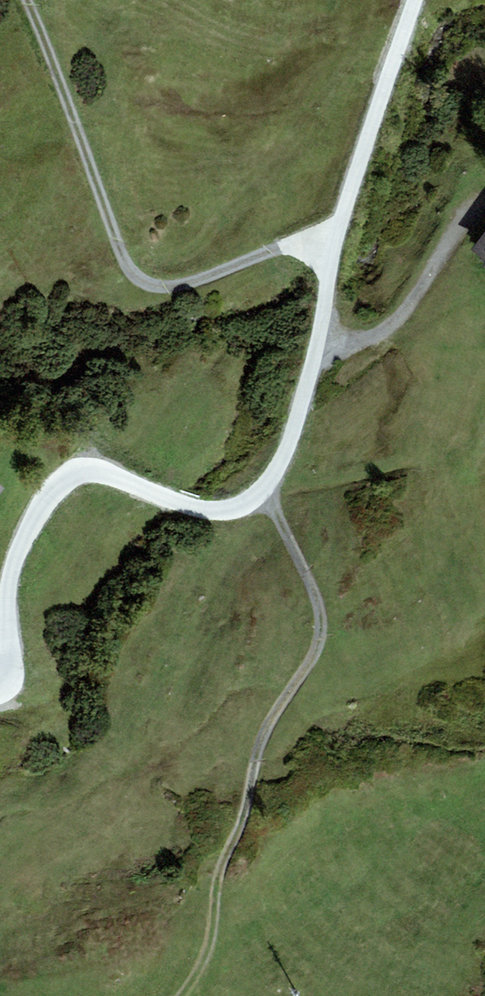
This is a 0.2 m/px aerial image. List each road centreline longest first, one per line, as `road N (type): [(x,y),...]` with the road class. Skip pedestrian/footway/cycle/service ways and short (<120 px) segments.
road 1 (unclassified): [(0,684),(11,651),(12,585),(35,515),(65,483),(105,474),(201,511),(245,509),(272,483),(297,430),(354,186),(416,0)]
road 2 (track): [(187,995),(217,955),(228,858),(322,644),(272,483)]
road 3 (track): [(339,256),(308,241),(181,288),(132,279),(28,0)]
road 4 (track): [(469,213),(385,340),(318,359)]

